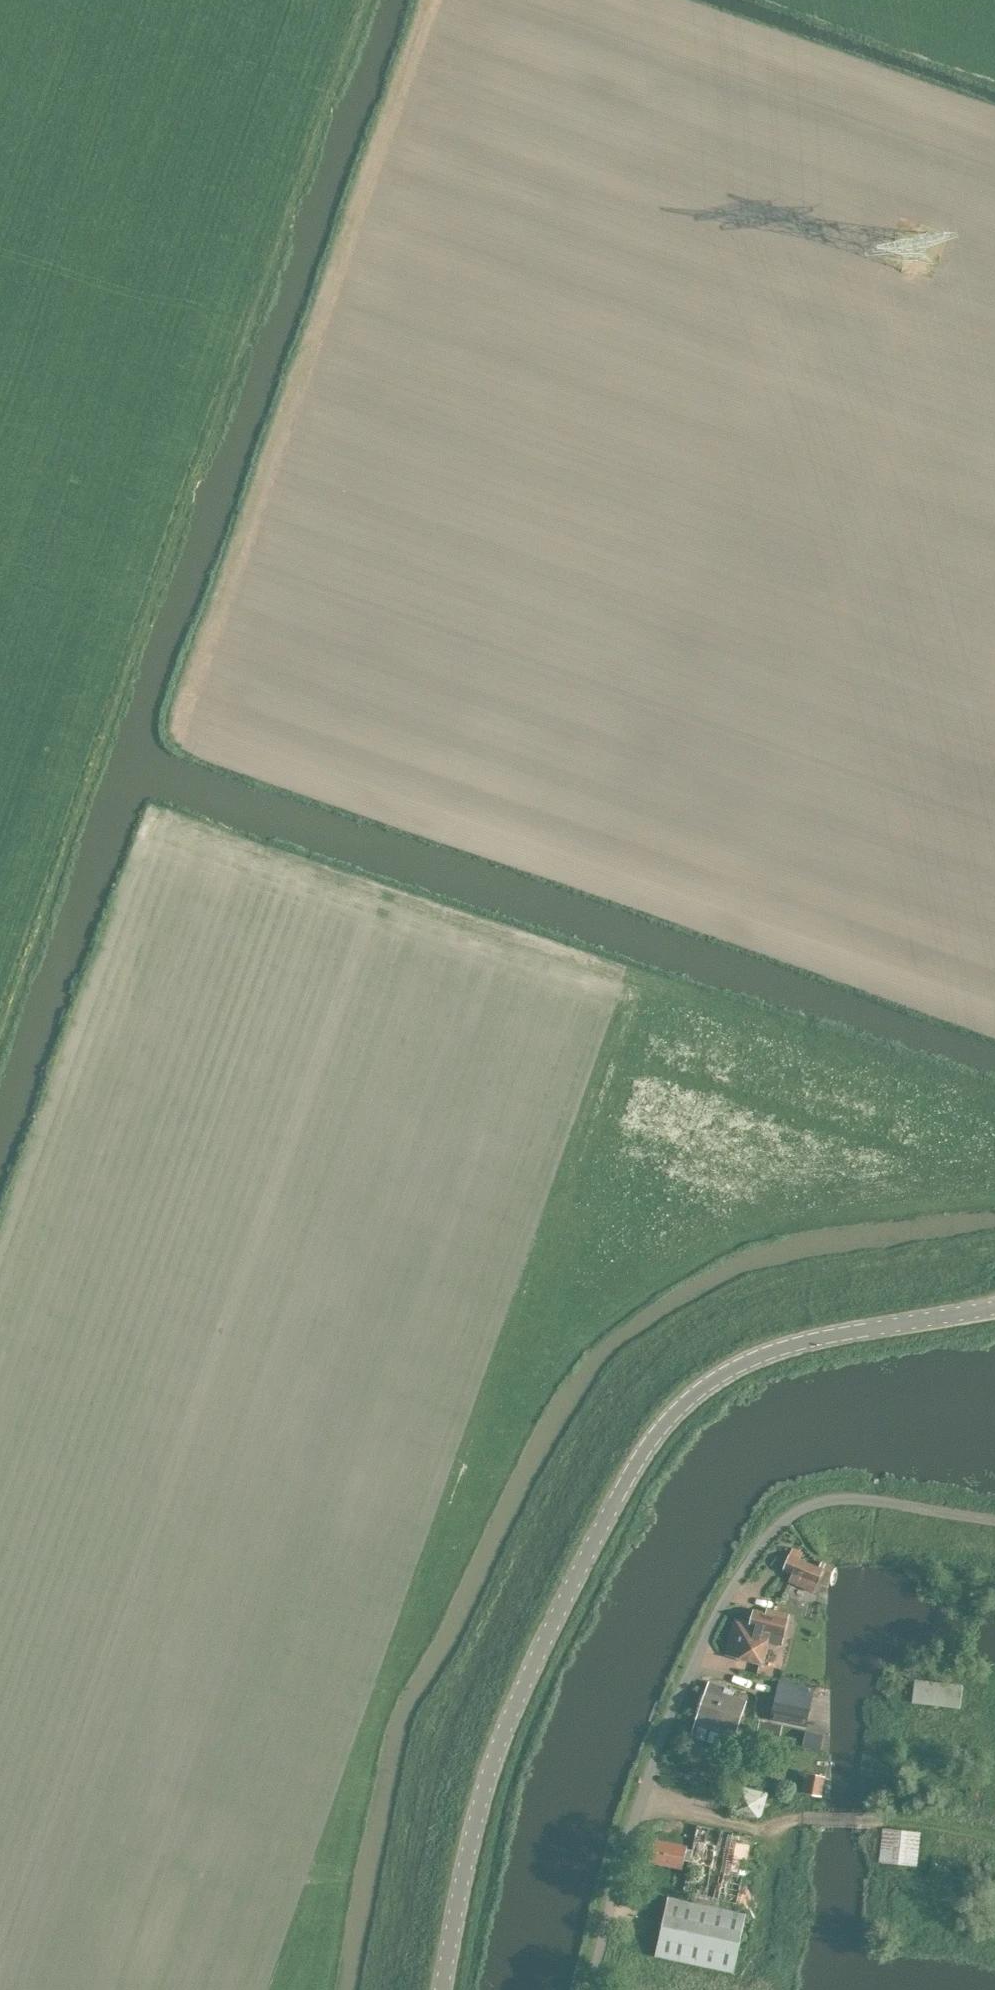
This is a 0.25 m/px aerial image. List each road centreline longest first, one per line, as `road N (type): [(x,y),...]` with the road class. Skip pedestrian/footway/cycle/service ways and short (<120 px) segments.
road 1 (tertiary): [(994,1308),(799,1339),(716,1373),(659,1429),(613,1502),(506,1720),(487,1771),(440,1989)]
road 2 (unclassified): [(590,1989),(625,1838),(663,1731),(714,1622),(773,1524),(807,1501),(849,1495),(994,1517)]

